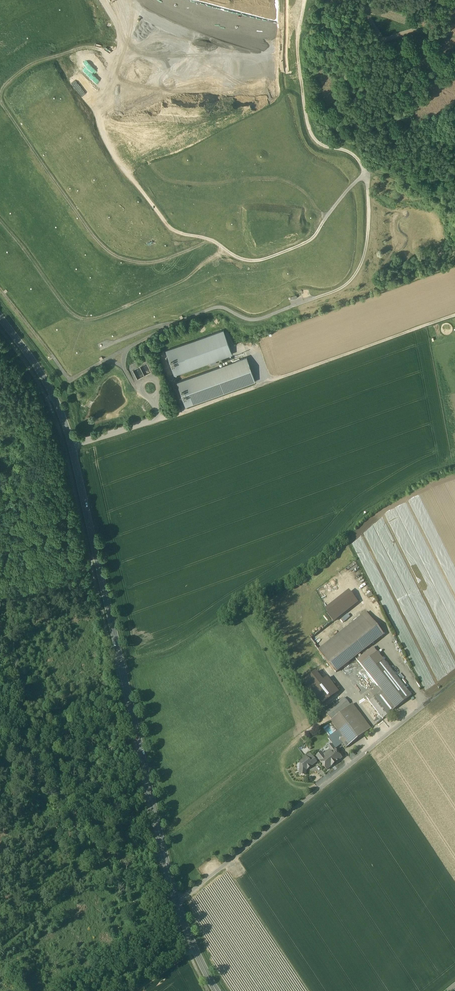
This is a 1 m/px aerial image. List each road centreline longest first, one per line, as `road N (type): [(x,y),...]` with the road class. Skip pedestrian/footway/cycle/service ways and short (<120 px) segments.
road 1 (secondary): [(179,904),(72,445),(56,401),(0,311)]
road 2 (track): [(364,167),(367,241),(358,269),(343,285),(261,318),(215,307),(70,380),(0,289)]
road 3 (track): [(0,97),(89,228),(131,259),(159,258),(211,236),(259,258),(307,237),(365,172)]
road 4 (residential): [(454,680),(179,904)]
road 5 (track): [(303,0),(298,56),(314,137),(454,210)]
road 6 (track): [(0,220),(82,316),(99,316),(186,275),(226,247)]
road 7 (track): [(211,236),(169,223),(108,144),(98,117),(119,49)]
road 8 (track): [(273,380),(454,315)]
road 9 (track): [(104,0),(123,38),(119,49),(75,50),(37,64),(13,75),(0,95)]

